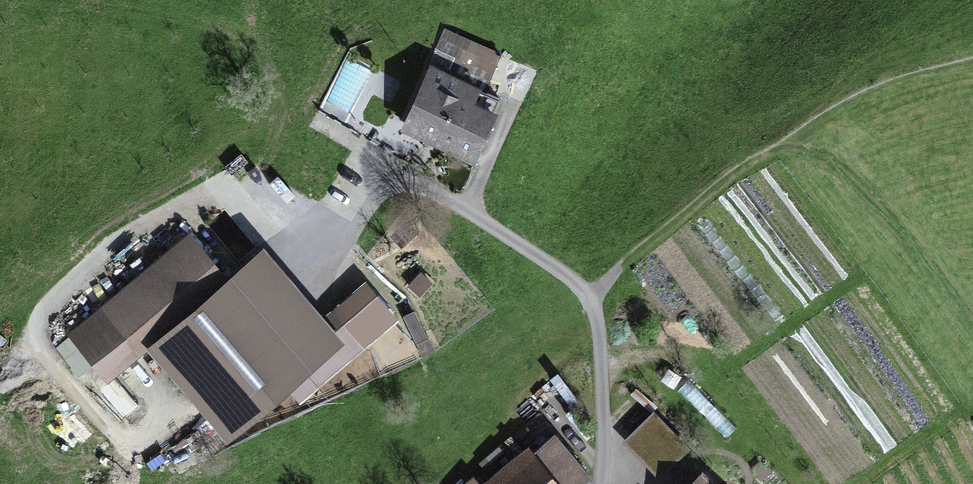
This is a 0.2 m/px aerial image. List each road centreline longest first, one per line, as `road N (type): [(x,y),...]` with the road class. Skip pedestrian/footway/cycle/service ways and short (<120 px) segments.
road 1 (track): [(590,297),(407,174),(383,186),(327,269)]
road 2 (track): [(768,148),(828,156),(972,320)]
road 3 (track): [(768,148),(590,297)]
road 4 (track): [(590,297),(601,364),(602,483)]

